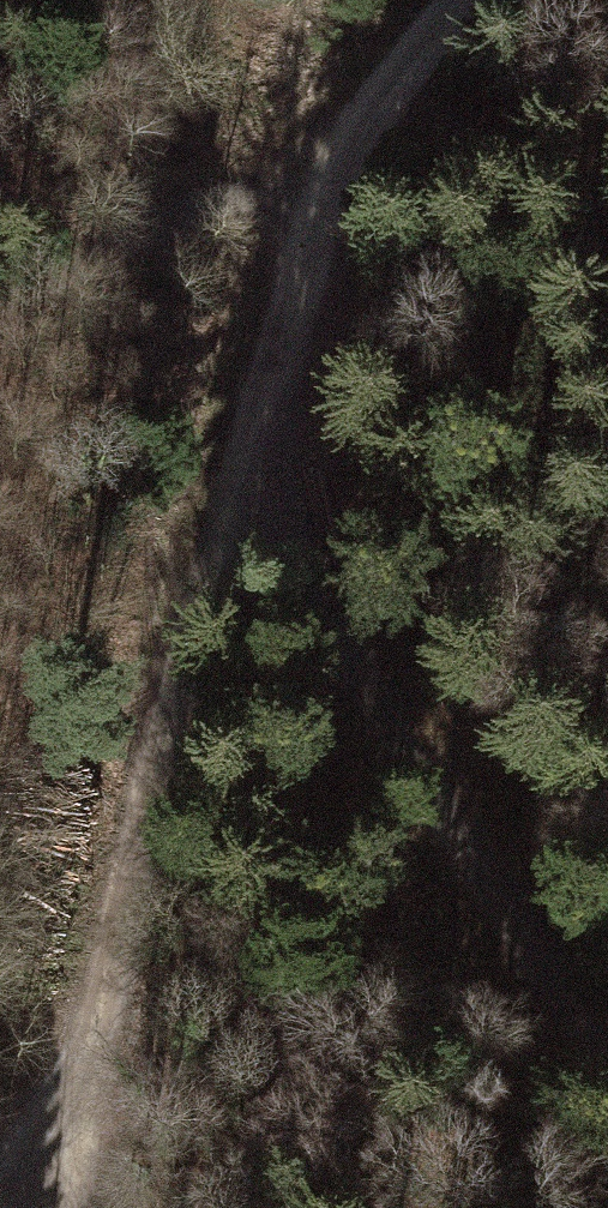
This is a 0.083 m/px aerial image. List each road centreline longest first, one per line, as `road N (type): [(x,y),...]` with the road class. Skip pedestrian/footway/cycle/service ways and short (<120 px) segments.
road 1 (track): [(463,0),(359,121),(290,302),(68,1147)]
road 2 (track): [(607,1056),(530,960),(237,485)]
road 3 (track): [(0,302),(214,207),(359,121)]

